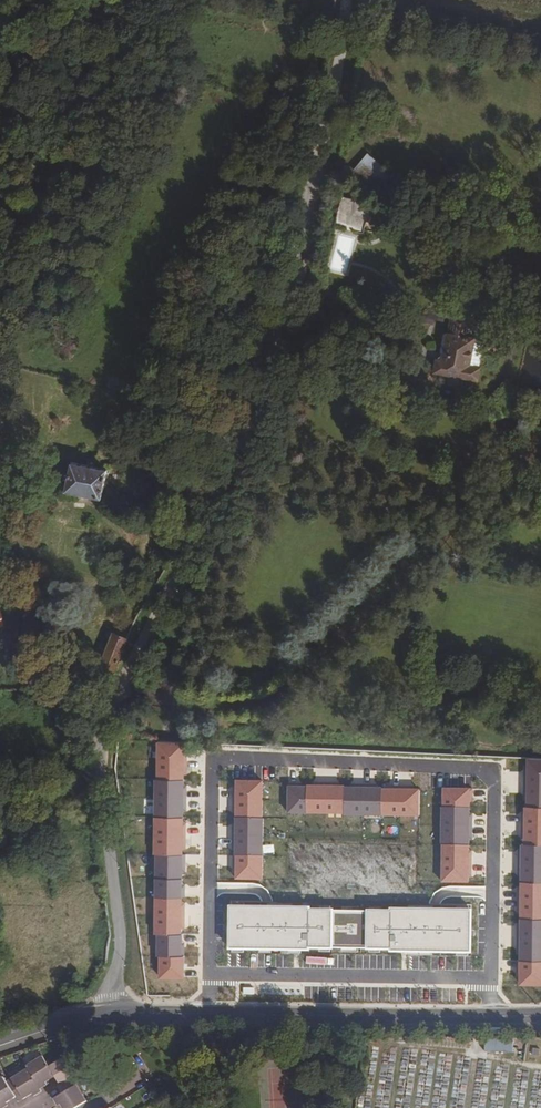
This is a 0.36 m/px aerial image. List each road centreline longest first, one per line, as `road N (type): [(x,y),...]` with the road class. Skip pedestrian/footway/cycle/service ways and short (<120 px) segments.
road 1 (residential): [(108,1019),(121,936),(96,744),(201,520),(268,324),(322,129),(342,0)]
road 2 (secondary): [(540,1015),(108,1019)]

